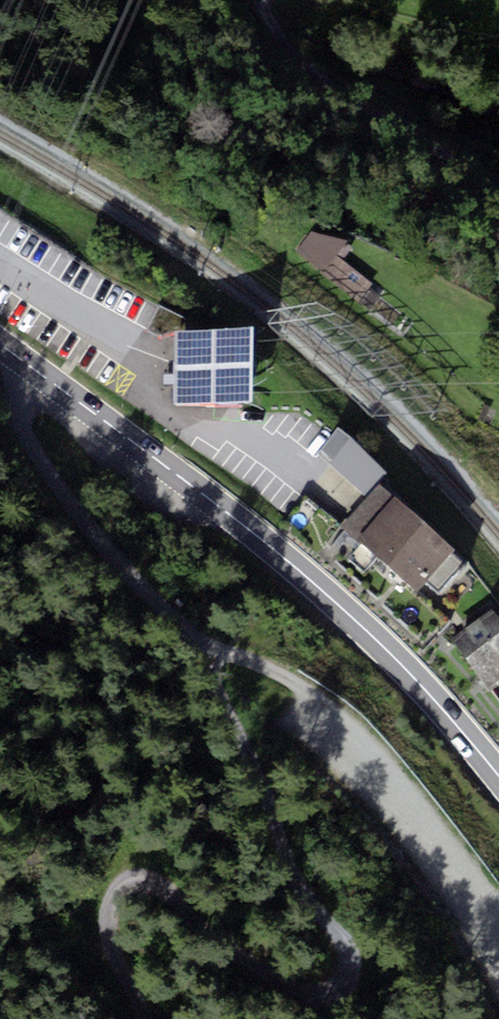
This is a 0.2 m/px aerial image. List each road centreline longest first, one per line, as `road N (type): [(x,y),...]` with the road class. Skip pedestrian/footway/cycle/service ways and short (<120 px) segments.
road 1 (primary): [(0,343),(369,631),(498,781)]
road 2 (track): [(255,770),(293,873),(348,954),(344,978),(313,993),(261,975),(196,910),(153,880),(134,879),(118,883),(111,899),(116,966),(153,1018)]
road 3 (track): [(255,770),(195,641),(65,496),(21,409),(33,368)]
road 4 (track): [(498,948),(483,914),(328,706),(311,691),(195,641)]
road 5 (track): [(498,194),(378,119),(286,41),(258,0)]

